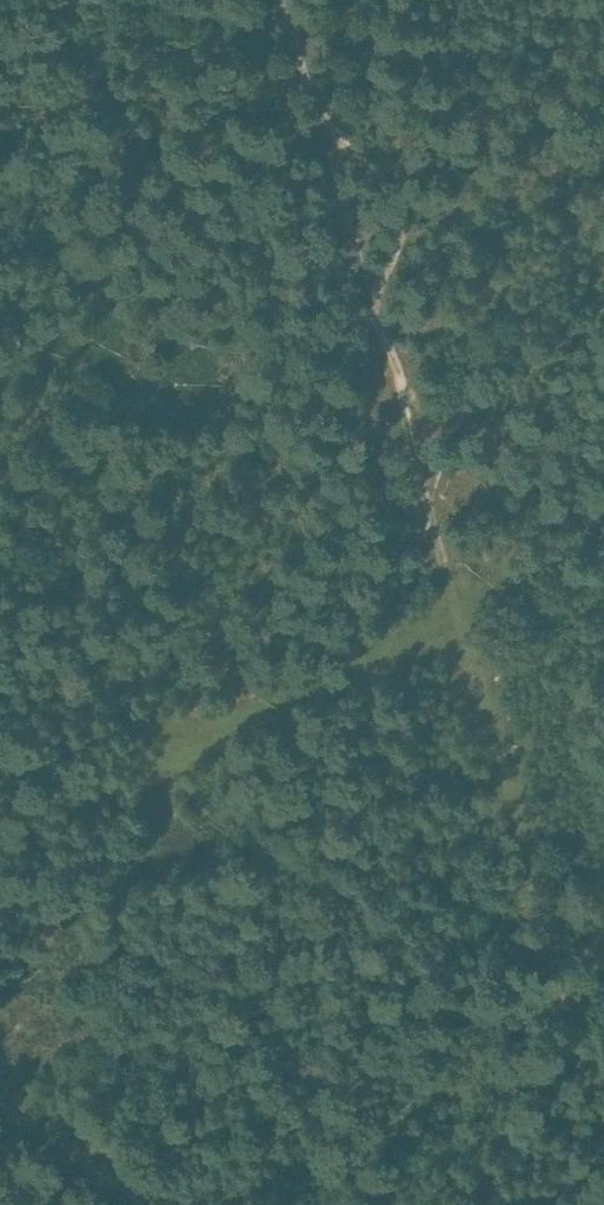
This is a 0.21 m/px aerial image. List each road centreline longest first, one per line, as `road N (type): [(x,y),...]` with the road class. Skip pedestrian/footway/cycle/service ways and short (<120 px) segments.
road 1 (track): [(457,614),(278,0)]
road 2 (track): [(603,1107),(457,614)]
road 3 (track): [(457,614),(603,501)]
road 4 (track): [(0,1094),(147,1204)]

